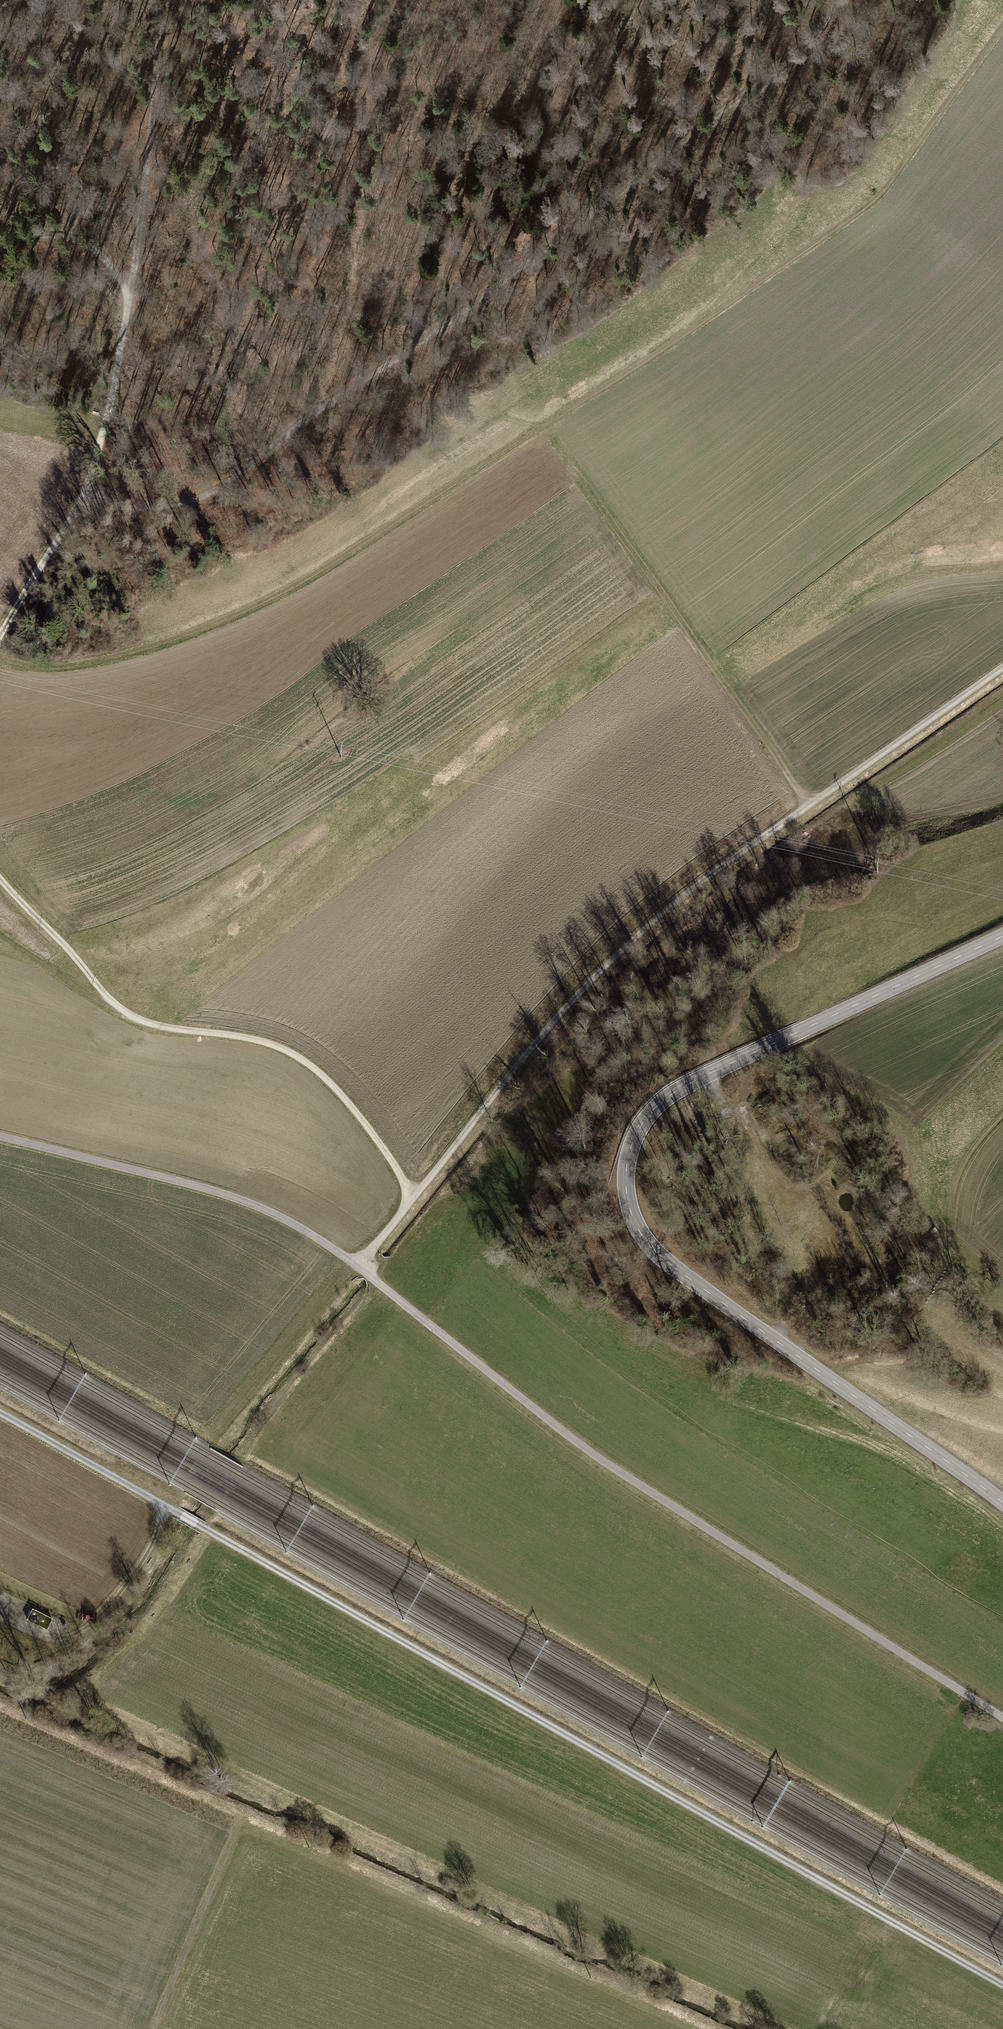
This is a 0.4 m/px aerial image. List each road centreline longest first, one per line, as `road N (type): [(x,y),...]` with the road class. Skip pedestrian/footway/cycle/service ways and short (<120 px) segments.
road 1 (track): [(0,663),(46,669),(138,655),(338,561),(868,208),(1002,27)]
road 2 (unclassified): [(0,1137),(207,1189),(311,1234),(573,1439),(1002,1717)]
road 3 (tertiary): [(1002,1506),(657,1259),(627,1217),(622,1193),(633,1135),(653,1108),(1002,939)]
road 4 (track): [(173,1511),(1002,1985)]
road 5 (track): [(79,510),(166,509),(210,497),(804,47),(834,0)]
road 6 (track): [(1002,668),(671,906),(567,1007),(414,1198)]
road 7 (track): [(158,0),(159,91),(130,315),(93,479),(0,639)]
road 8 (track): [(809,806),(543,427)]
road 9 (track): [(414,1198),(364,1123),(302,1059),(241,1038),(152,1025),(118,1008)]
road 10 (track): [(699,1080),(754,1138),(790,1219),(797,1281),(774,1344)]
road 11 (track): [(7,1621),(53,1638),(87,1627),(142,1564),(173,1511)]
road 12 (track): [(0,1412),(173,1511)]
road 13 (track): [(130,315),(102,248),(73,235),(0,235)]
road 14 (track): [(1002,1117),(956,1187),(949,1239),(960,1278)]
road 15 (track): [(118,1008),(0,882)]
road 16 (track): [(216,1876),(153,2028)]
road 17 (track): [(0,936),(118,1008)]

